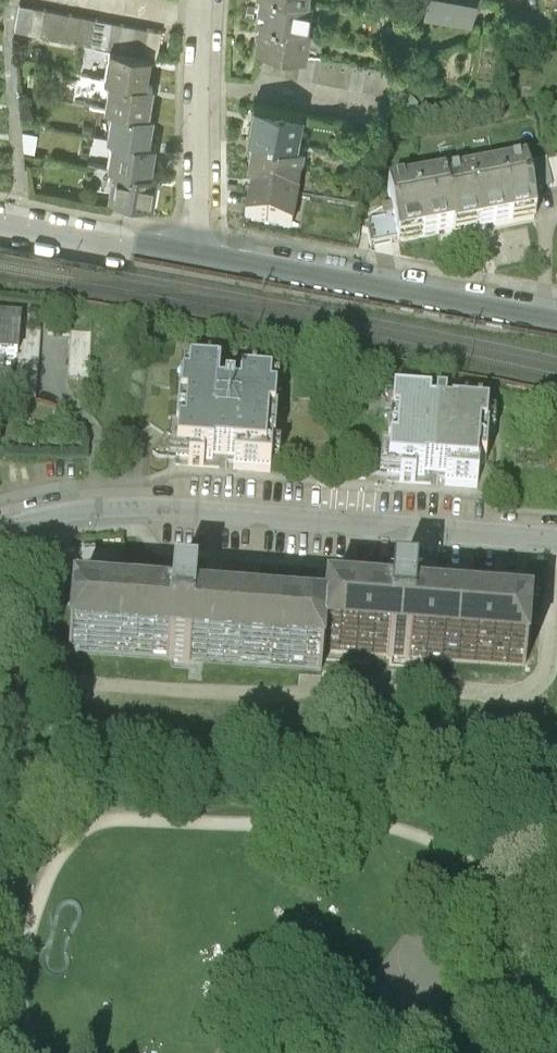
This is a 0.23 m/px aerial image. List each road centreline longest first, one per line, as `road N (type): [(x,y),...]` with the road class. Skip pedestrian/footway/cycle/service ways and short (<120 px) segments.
road 1 (residential): [(556,539),(135,508),(0,532)]
road 2 (residential): [(556,323),(194,259)]
road 3 (residential): [(194,259),(204,0)]
road 4 (residential): [(194,259),(0,222)]

